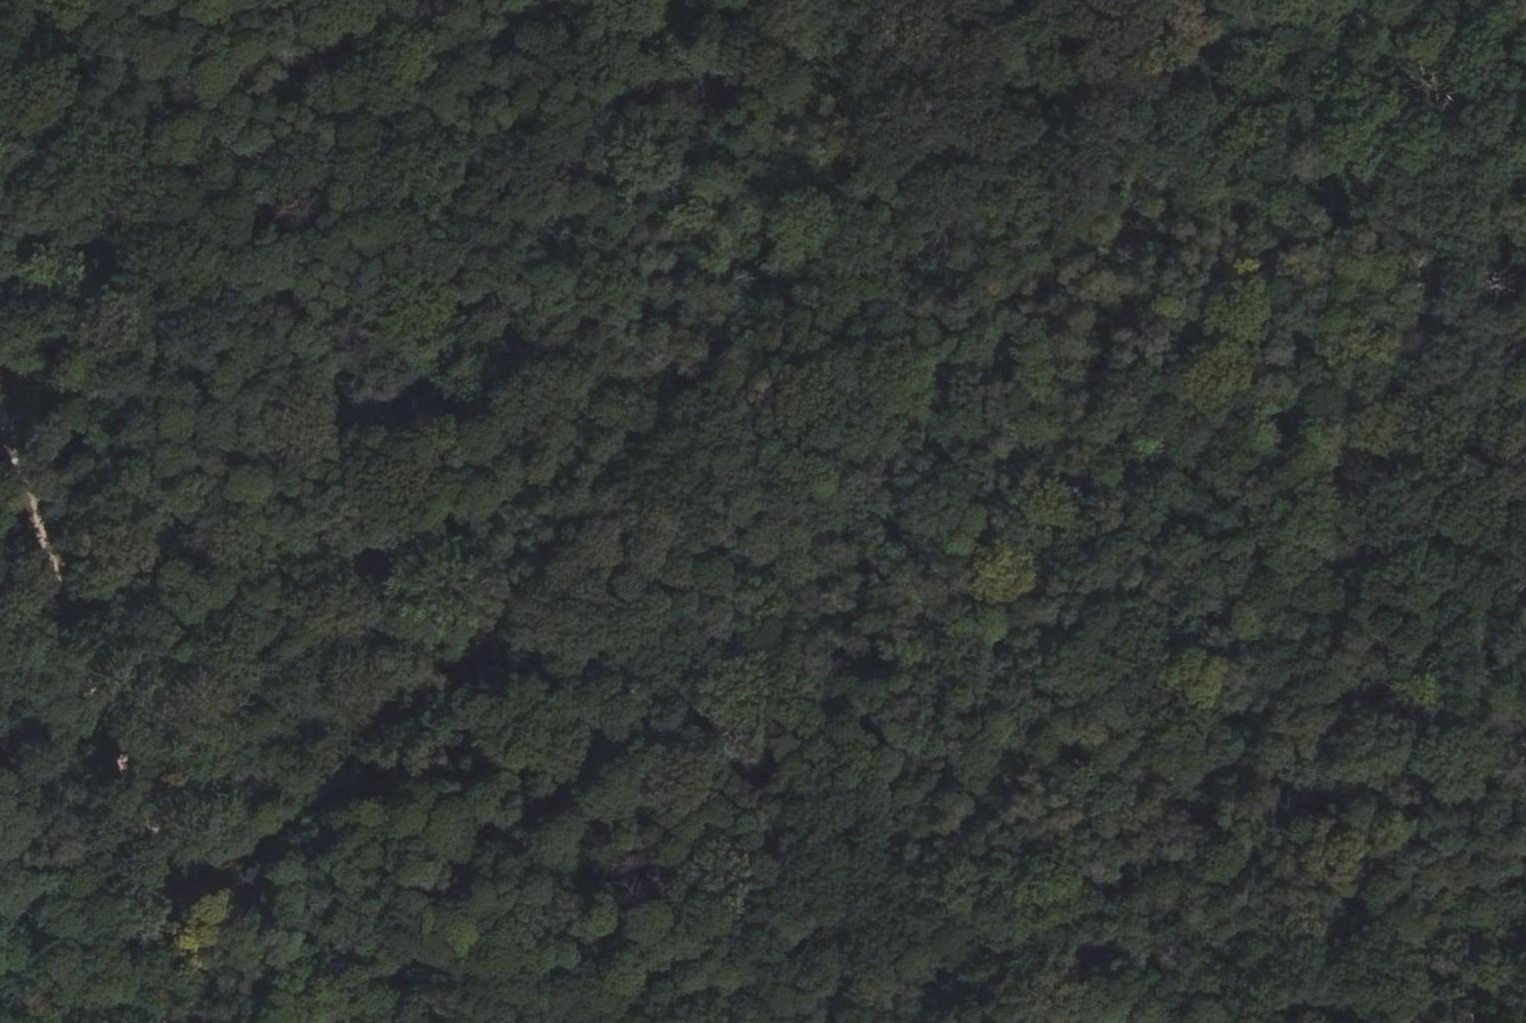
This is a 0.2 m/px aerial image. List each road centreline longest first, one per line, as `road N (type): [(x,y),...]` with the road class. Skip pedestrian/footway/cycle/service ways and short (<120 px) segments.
road 1 (track): [(131,827),(0,413)]
road 2 (track): [(352,1022),(299,953),(131,827)]

